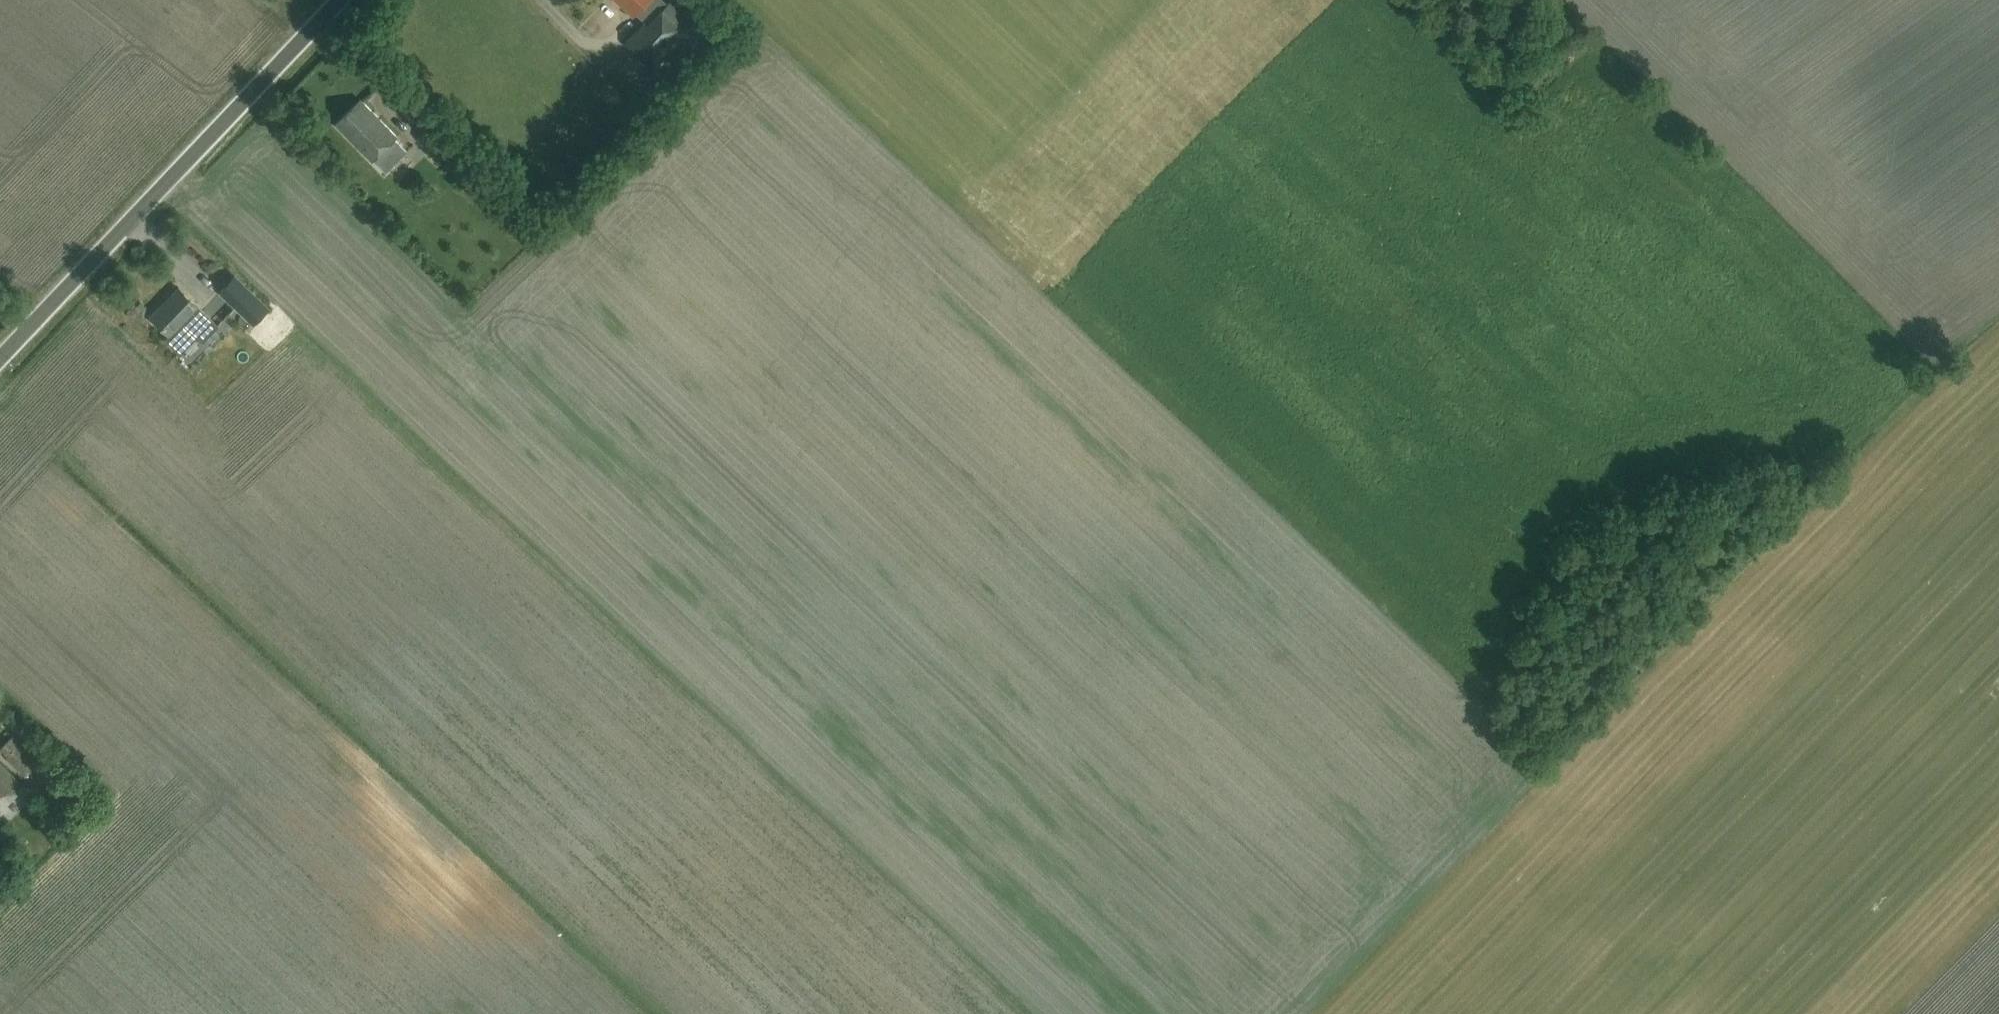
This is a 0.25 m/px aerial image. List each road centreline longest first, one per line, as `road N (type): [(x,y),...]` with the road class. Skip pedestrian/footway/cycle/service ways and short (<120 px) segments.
road 1 (unclassified): [(0,355),(338,0)]

